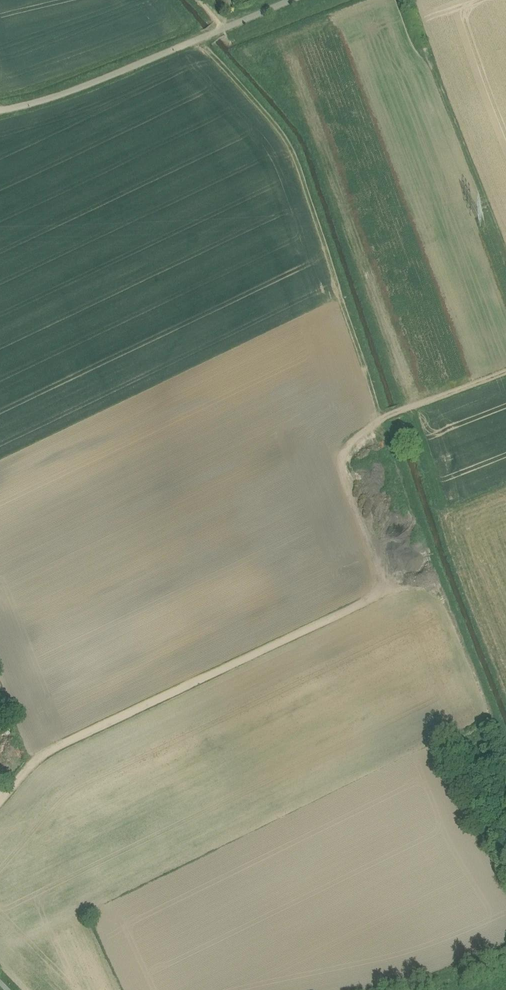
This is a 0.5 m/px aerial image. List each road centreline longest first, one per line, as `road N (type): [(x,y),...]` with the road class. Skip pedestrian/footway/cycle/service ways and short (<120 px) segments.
road 1 (track): [(505,372),(371,424),(349,443),(345,459),(390,590),(433,570),(499,736)]
road 2 (track): [(390,590),(36,758),(0,798)]
road 3 (residential): [(289,0),(68,92),(0,110)]
road 4 (track): [(403,0),(505,265)]

